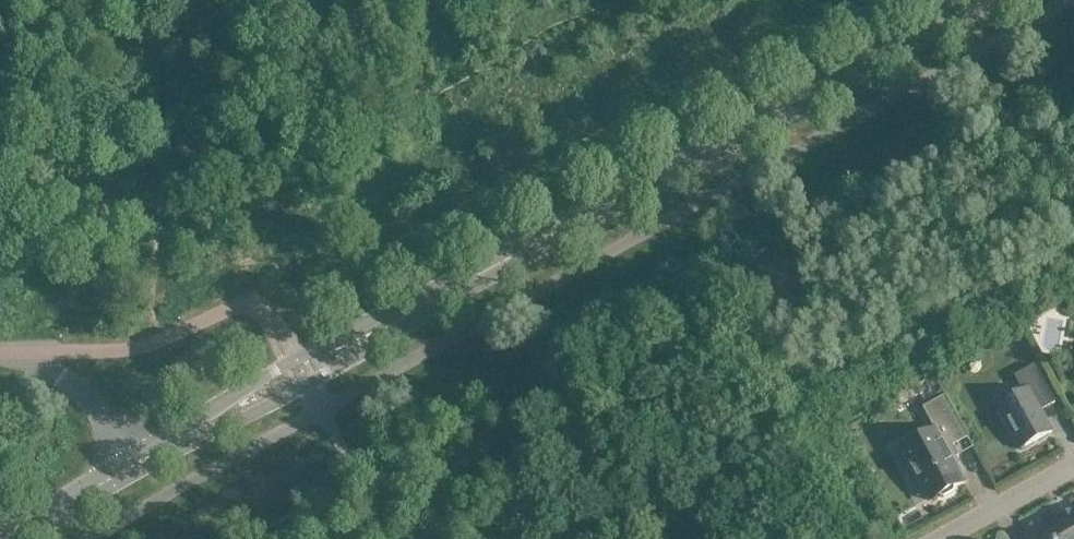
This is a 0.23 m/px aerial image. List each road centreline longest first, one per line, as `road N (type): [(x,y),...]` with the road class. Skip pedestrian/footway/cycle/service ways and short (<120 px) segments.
road 1 (tertiary): [(140,460),(992,0)]
road 2 (unclassified): [(0,355),(53,370),(87,395),(140,460)]
road 3 (tertiary): [(18,538),(140,460)]
road 4 (residential): [(1073,471),(950,538)]

